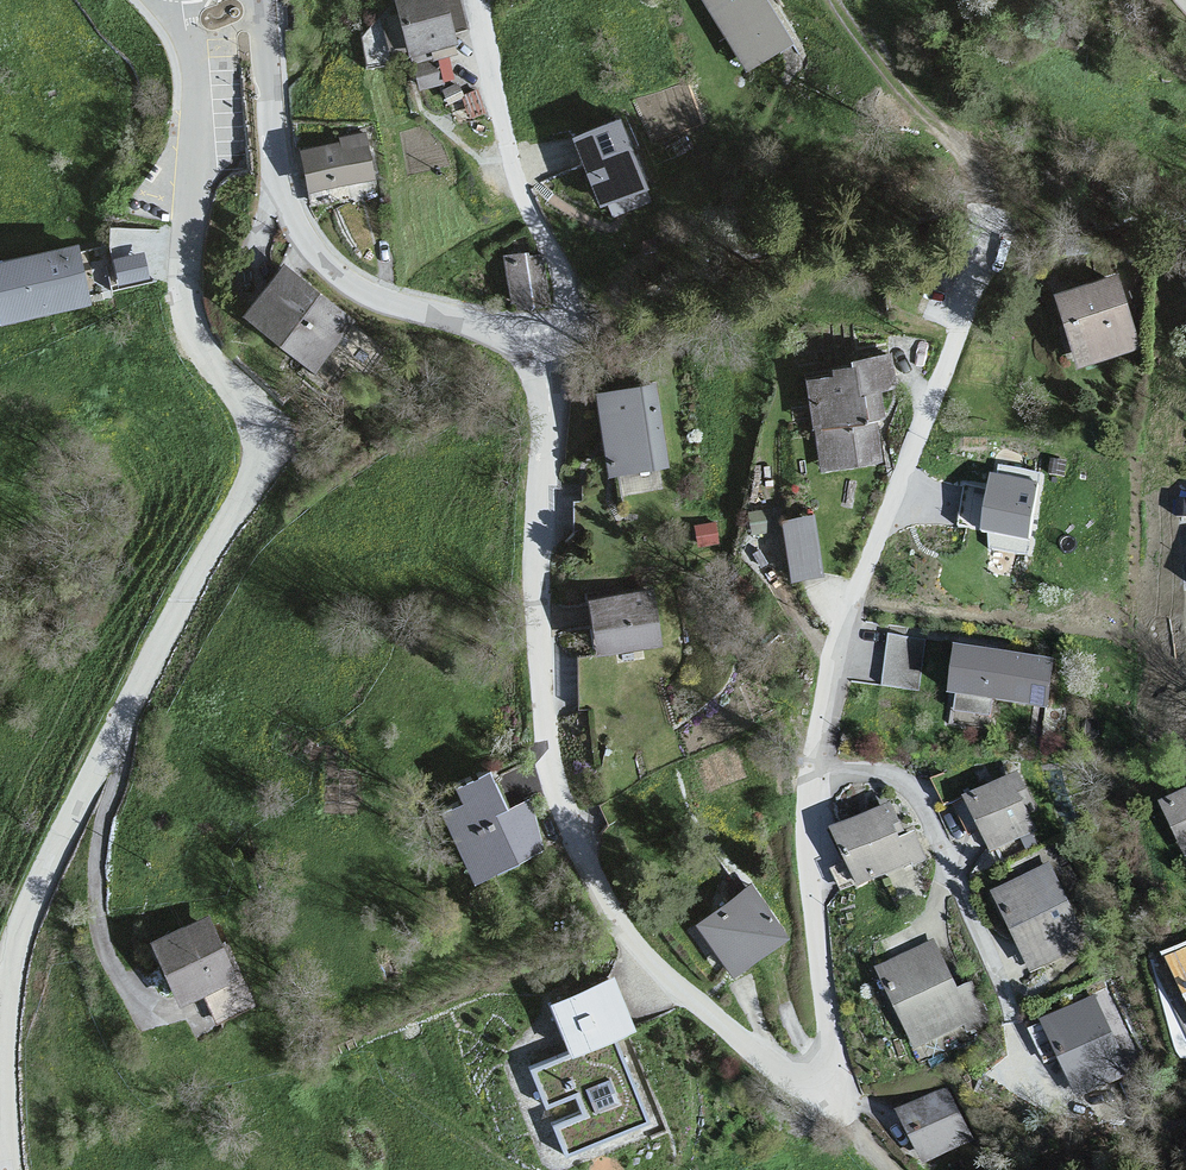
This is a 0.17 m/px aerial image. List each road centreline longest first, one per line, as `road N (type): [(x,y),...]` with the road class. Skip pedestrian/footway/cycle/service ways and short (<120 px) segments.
road 1 (residential): [(540,352),(548,381),(538,561),(545,715),(561,801),(626,932),(744,1041),(810,1083),(826,1075),(832,1058),(811,854),(823,721),(853,603),(950,351)]
road 2 (residential): [(7,1169),(5,1047),(23,927),(102,757),(257,466),(249,410),(203,355),(185,308),(194,81),(183,0)]
road 3 (residential): [(256,0),(276,168),(310,242),(371,292),(526,339),(540,352)]
road 4 (residential): [(540,352),(561,330),(568,301),(519,189),(479,0)]

